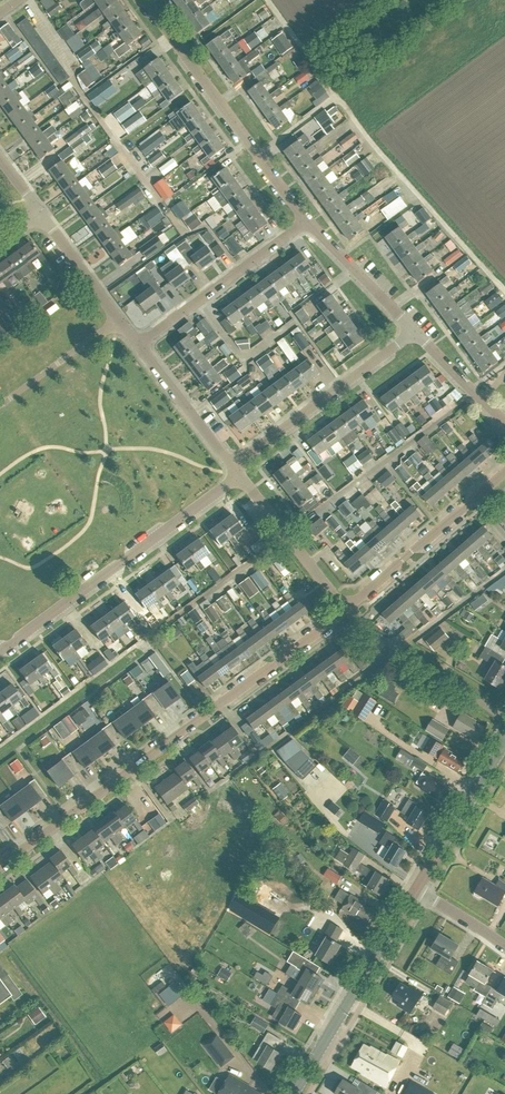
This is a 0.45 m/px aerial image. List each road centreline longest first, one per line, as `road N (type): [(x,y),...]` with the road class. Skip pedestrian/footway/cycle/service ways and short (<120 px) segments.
road 1 (residential): [(0,866),(344,609)]
road 2 (residential): [(0,651),(238,471)]
road 3 (residential): [(306,224),(146,0)]
road 4 (secondary): [(293,1093),(417,888)]
road 5 (residential): [(238,471),(247,454),(411,327)]
road 6 (residential): [(344,609),(504,466)]
road 7 (residential): [(138,346),(306,224)]
road 8 (residential): [(504,719),(344,609)]
road 9 (residential): [(344,609),(238,471)]
road 10 (secondary): [(417,888),(504,738)]
road 11 (residential): [(238,471),(138,346)]
road 12 (residential): [(0,407),(120,320)]
road 13 (residential): [(411,327),(306,224)]
road 14 (residential): [(120,320),(36,208)]
road 15 (residential): [(504,421),(411,327)]

